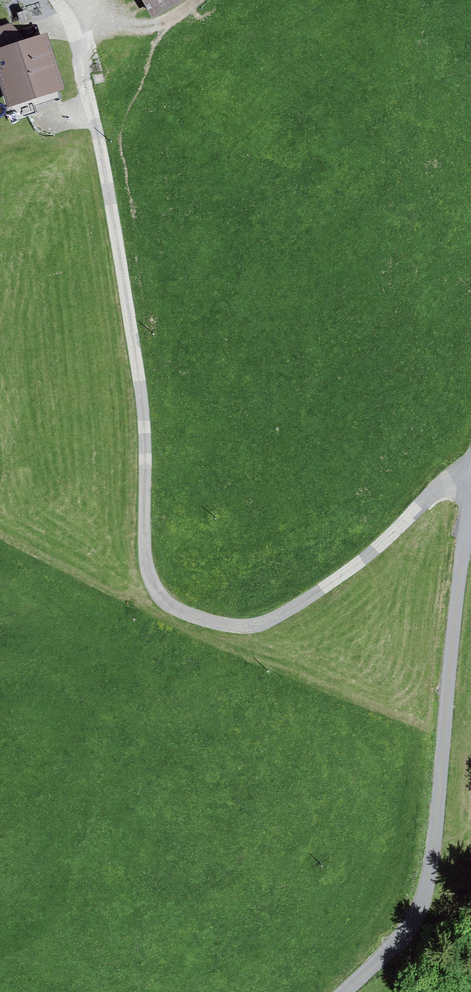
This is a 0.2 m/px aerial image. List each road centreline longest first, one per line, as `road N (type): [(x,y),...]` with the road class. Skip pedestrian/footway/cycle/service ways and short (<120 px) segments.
road 1 (track): [(470,476),(451,478),(280,618),(239,629),(189,616),(160,595),(145,570),(143,423),(129,300),(78,21),(63,0)]
road 2 (unclassified): [(344,991),(398,942),(426,891),(470,490)]

